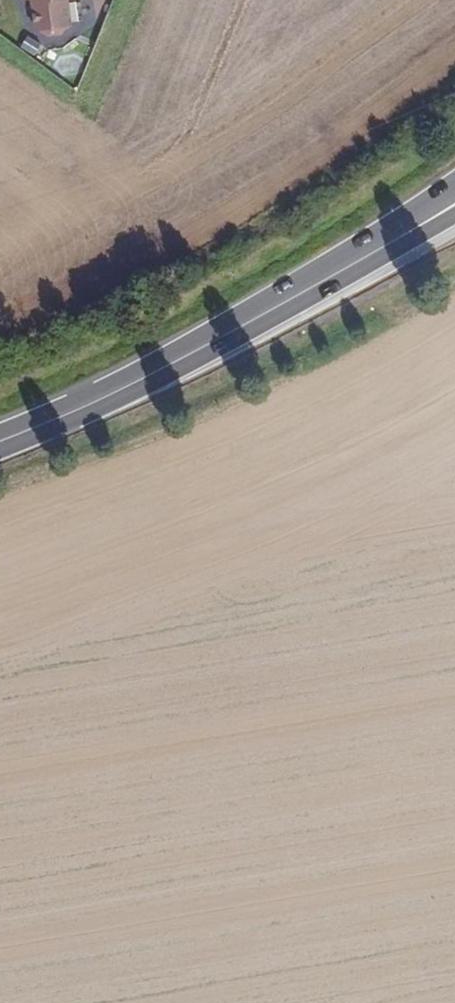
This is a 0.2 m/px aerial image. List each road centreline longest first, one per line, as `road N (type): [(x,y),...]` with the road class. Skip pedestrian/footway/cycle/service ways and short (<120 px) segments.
road 1 (primary): [(0,441),(237,335),(408,233)]

